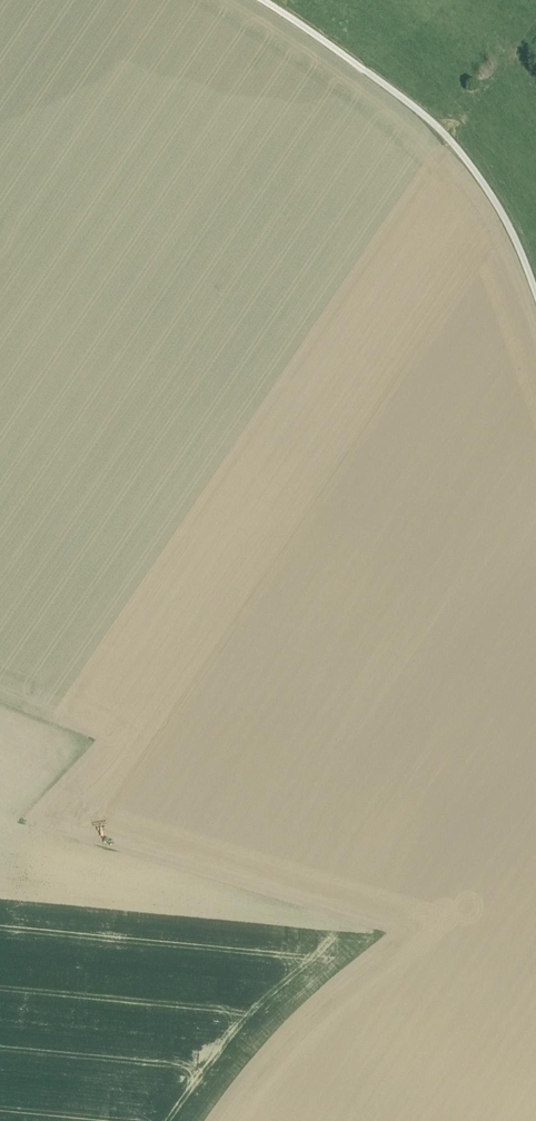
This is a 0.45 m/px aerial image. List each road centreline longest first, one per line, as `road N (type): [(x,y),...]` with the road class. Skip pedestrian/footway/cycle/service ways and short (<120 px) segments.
road 1 (unclassified): [(244,0),(402,102),(499,202),(535,296)]

